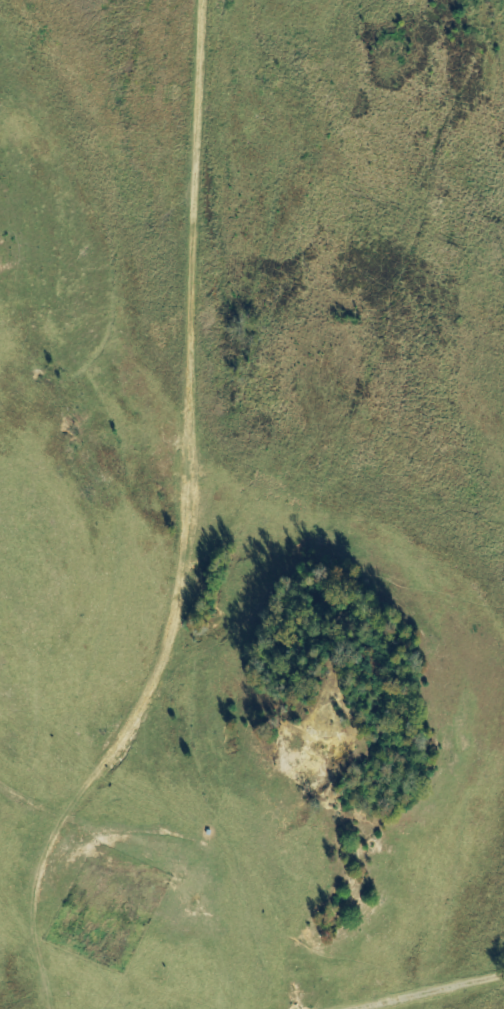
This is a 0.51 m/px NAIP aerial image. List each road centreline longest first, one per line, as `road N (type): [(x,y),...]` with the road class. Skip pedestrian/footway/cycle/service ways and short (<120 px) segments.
road 1 (track): [(199,0),(185,499),(174,601),(140,698),(56,820),(33,886),(50,1008)]
road 2 (track): [(0,14),(41,83),(69,108),(90,110),(123,90),(200,0)]
road 3 (track): [(339,1008),(503,971)]

